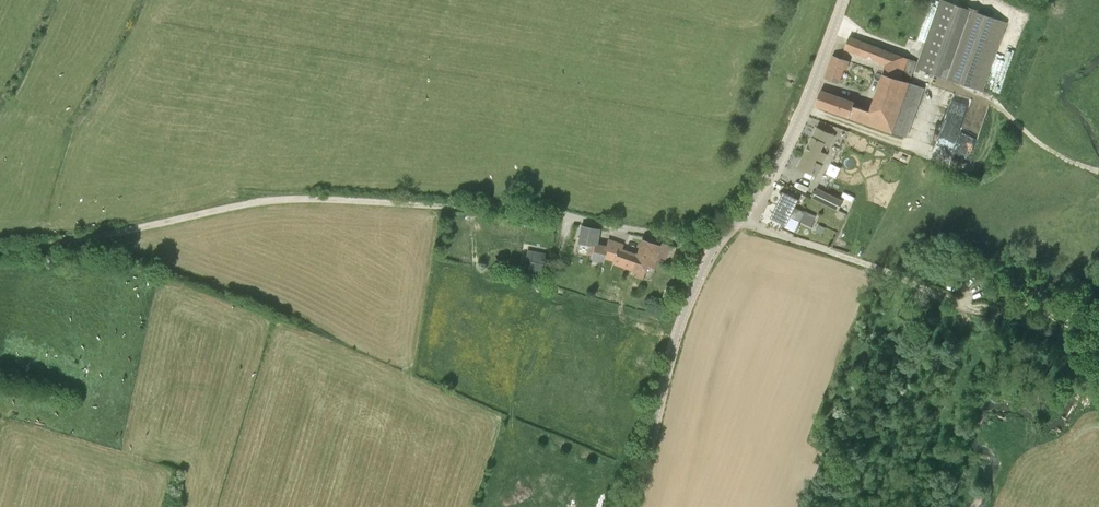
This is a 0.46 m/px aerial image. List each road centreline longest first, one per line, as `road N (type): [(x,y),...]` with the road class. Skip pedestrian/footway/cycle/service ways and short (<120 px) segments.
road 1 (track): [(0,249),(289,197),(548,210)]
road 2 (tertiary): [(716,247),(783,151),(844,0)]
road 3 (tertiary): [(632,506),(681,322),(716,247)]
road 4 (track): [(967,307),(740,217)]
road 5 (unclassified): [(548,210),(716,247)]
road 6 (track): [(1098,390),(1065,343),(1014,314),(967,307)]
road 7 (track): [(997,102),(1038,142),(1098,171)]

